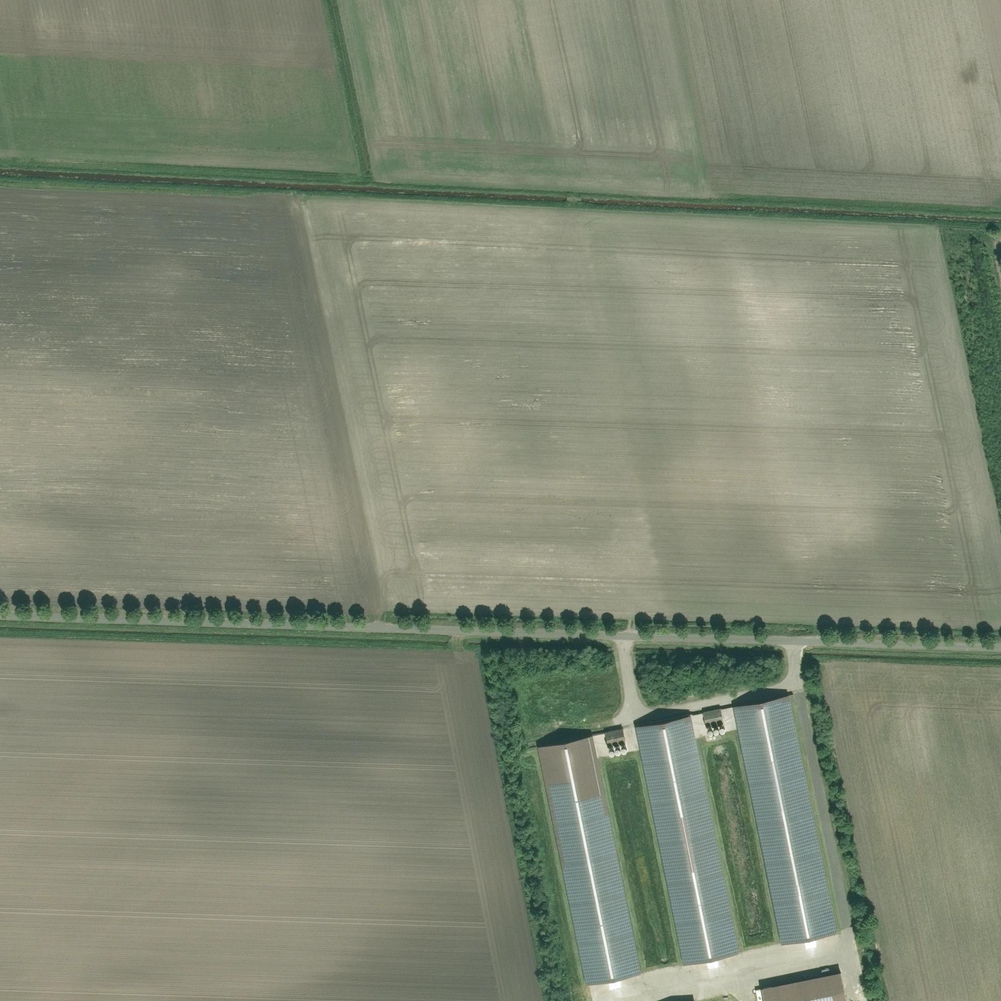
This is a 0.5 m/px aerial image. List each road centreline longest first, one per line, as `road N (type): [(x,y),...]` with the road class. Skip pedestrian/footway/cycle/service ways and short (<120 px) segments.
road 1 (unclassified): [(0,613),(1000,644)]

